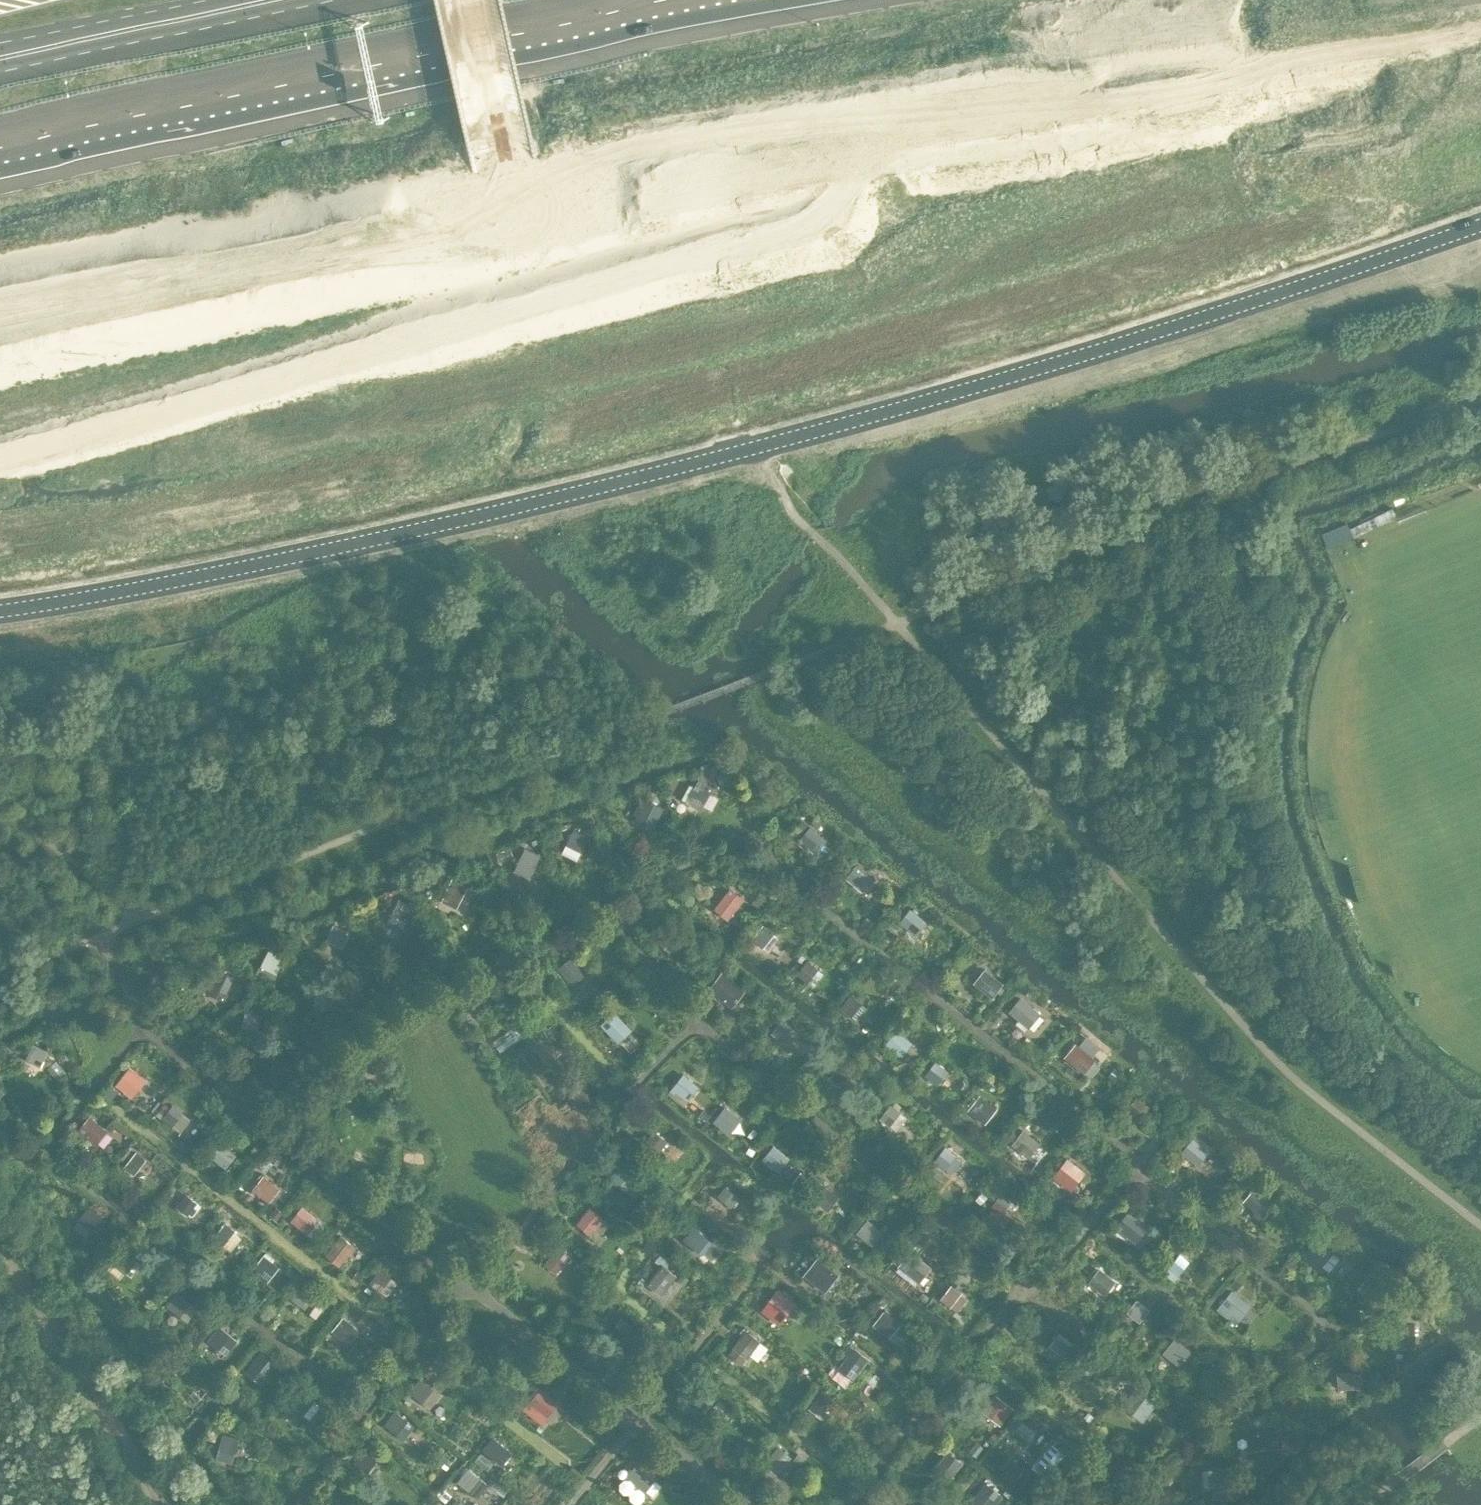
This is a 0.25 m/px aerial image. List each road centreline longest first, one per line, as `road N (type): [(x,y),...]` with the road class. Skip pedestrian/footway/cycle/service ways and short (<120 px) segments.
road 1 (tertiary): [(1480,226),(1104,349),(746,449),(416,531),(0,611)]
road 2 (motorway): [(0,140),(643,0)]
road 3 (motorway): [(289,0),(0,61)]

